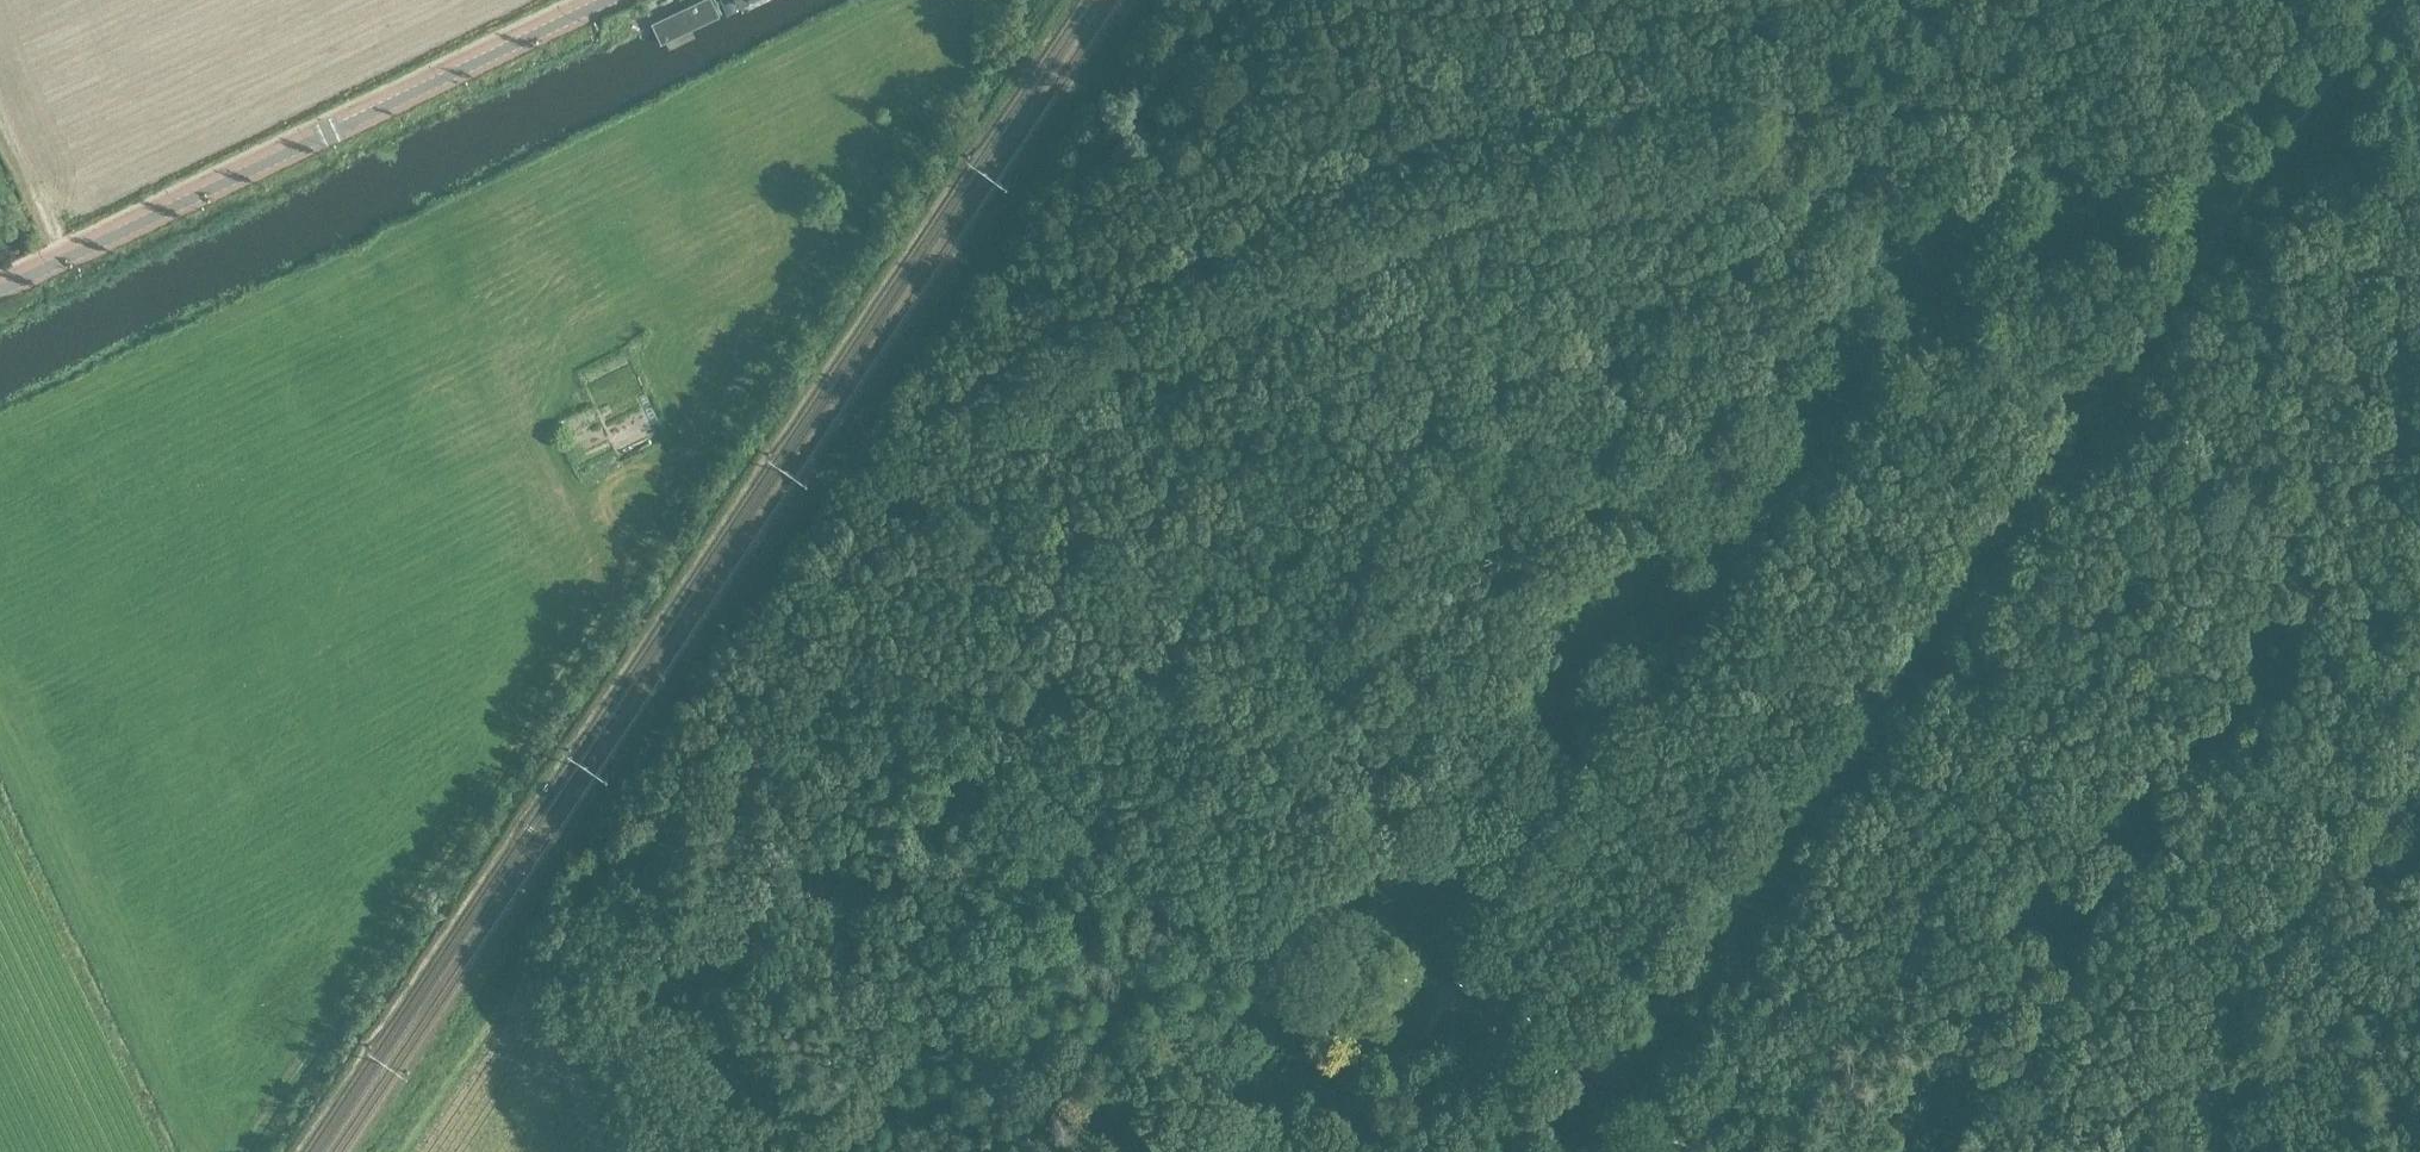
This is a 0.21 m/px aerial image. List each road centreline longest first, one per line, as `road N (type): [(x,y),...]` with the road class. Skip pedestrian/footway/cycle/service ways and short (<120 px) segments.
road 1 (residential): [(0,287),(605,0)]

